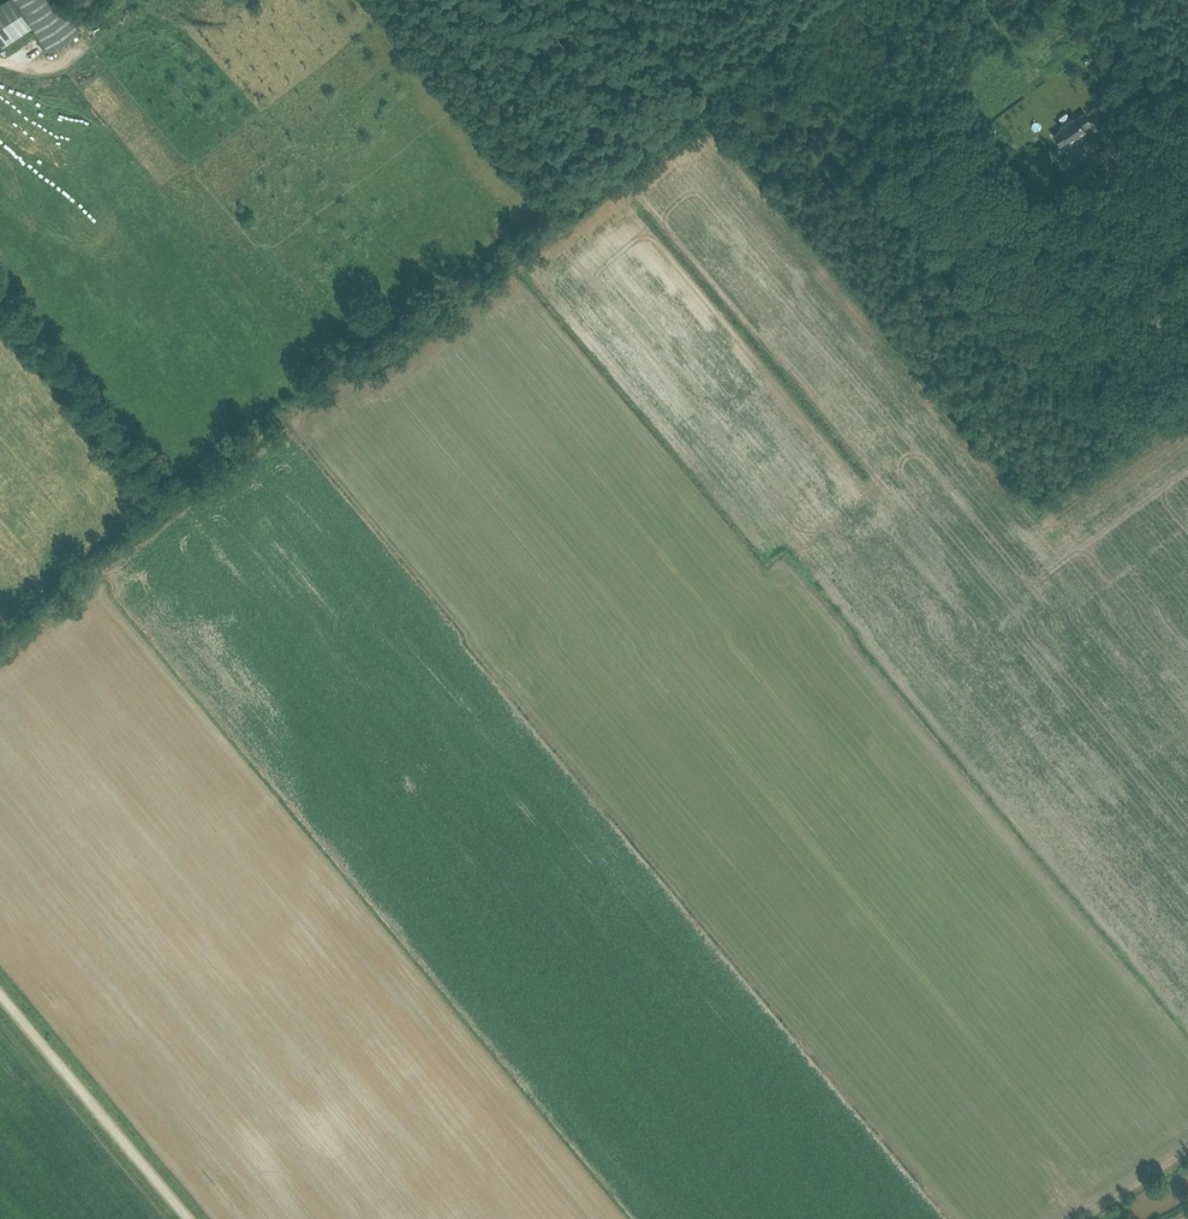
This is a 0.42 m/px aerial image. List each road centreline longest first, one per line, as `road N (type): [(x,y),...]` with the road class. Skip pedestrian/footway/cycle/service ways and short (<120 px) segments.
road 1 (unclassified): [(190,1218),(0,990)]

